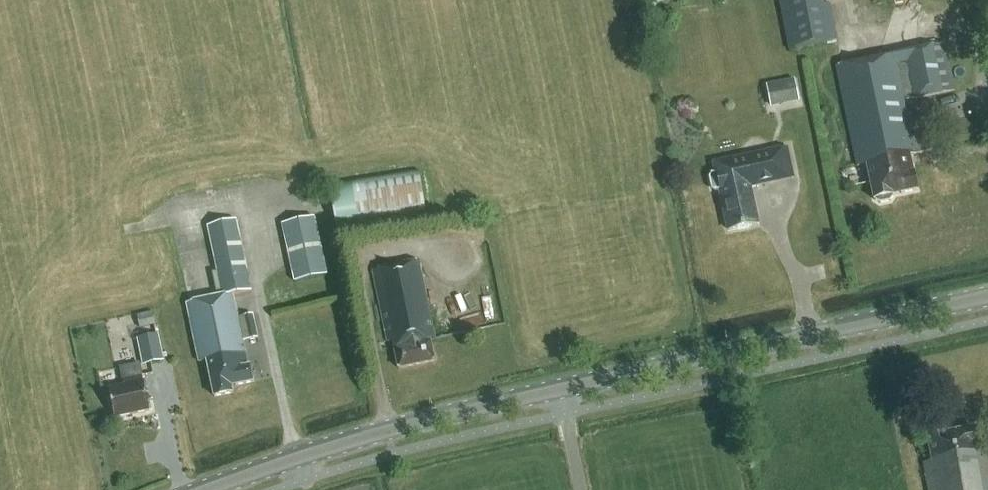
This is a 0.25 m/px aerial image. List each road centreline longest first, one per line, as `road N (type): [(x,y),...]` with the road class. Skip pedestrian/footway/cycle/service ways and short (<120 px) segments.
road 1 (tertiary): [(206,489),(426,422),(987,299)]

